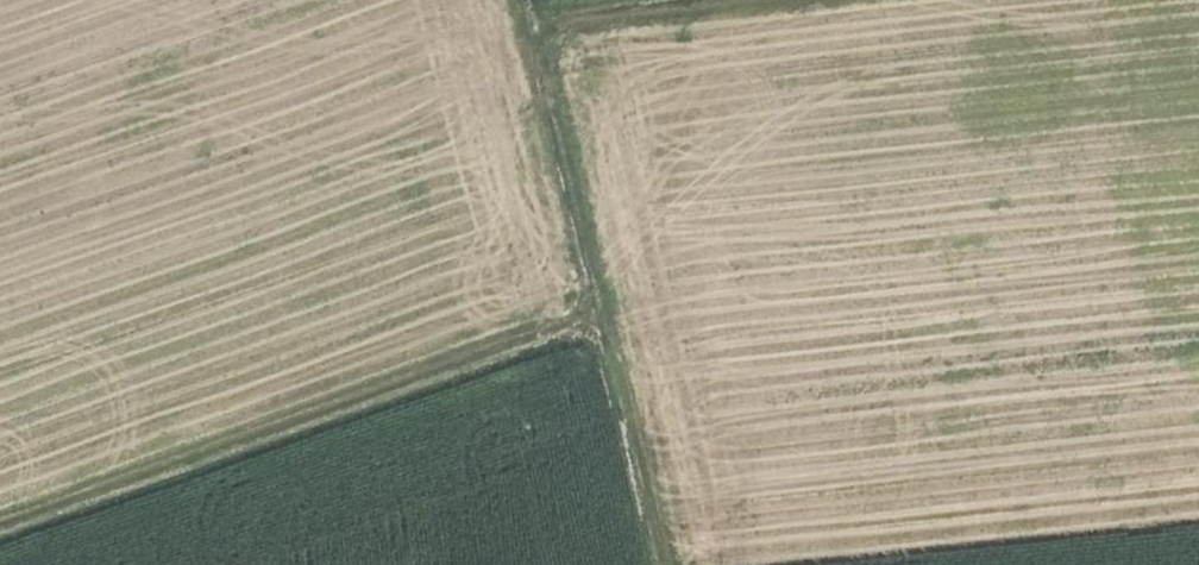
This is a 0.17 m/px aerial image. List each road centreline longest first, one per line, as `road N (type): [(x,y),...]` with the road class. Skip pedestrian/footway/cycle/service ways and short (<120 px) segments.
road 1 (track): [(622,328),(0,547)]
road 2 (track): [(530,0),(620,317),(673,564)]
road 3 (track): [(712,0),(535,22)]

